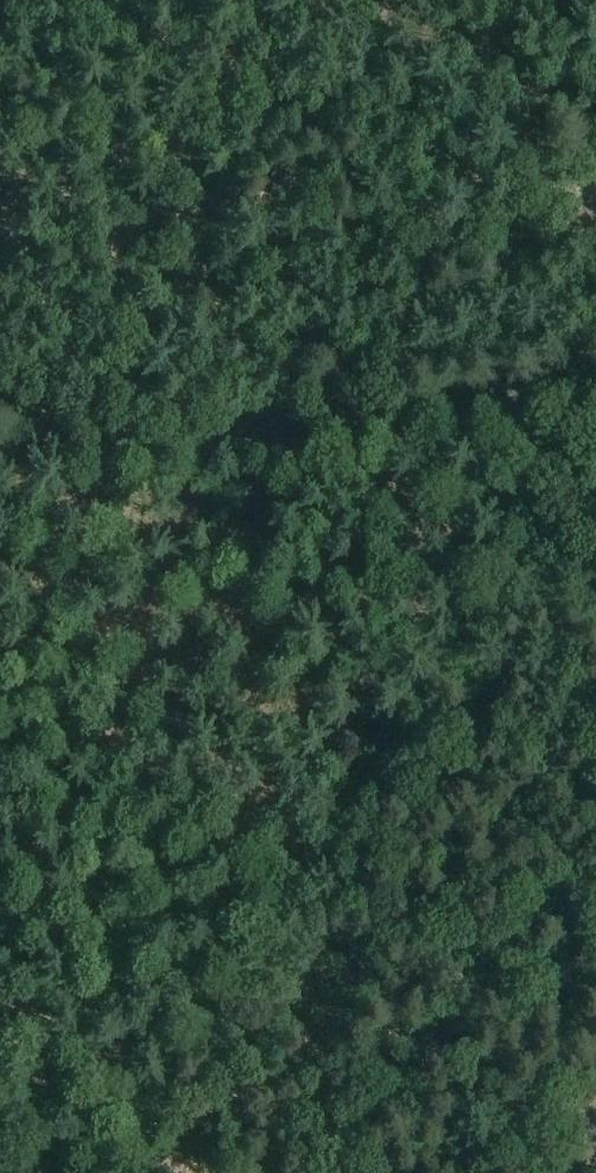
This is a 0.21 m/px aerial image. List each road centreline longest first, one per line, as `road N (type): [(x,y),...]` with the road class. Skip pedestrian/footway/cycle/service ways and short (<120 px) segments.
road 1 (track): [(595,380),(427,406),(0,451)]

